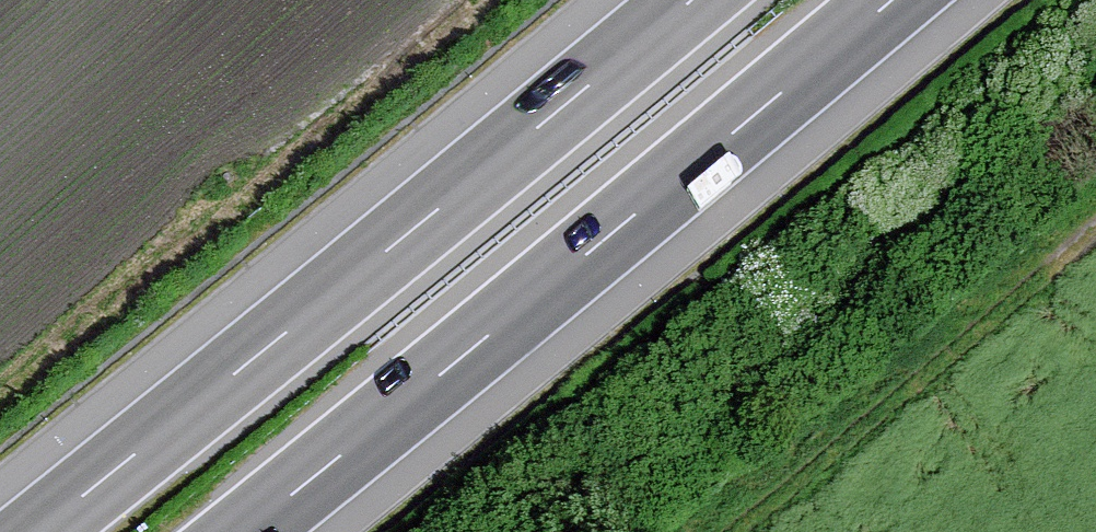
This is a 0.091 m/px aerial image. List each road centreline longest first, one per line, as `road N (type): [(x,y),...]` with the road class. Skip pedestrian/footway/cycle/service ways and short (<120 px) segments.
road 1 (motorway): [(691,0),(37,531)]
road 2 (motorway): [(245,531),(892,0)]
road 3 (track): [(1095,228),(751,531)]

